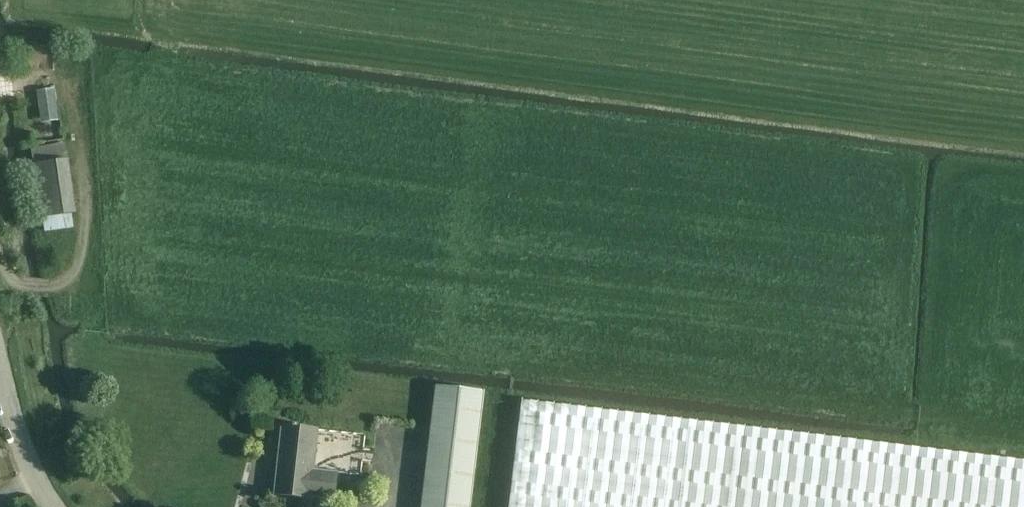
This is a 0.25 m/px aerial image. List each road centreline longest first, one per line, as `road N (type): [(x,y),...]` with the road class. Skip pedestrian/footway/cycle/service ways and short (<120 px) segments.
road 1 (unclassified): [(52,506),(0,375)]

